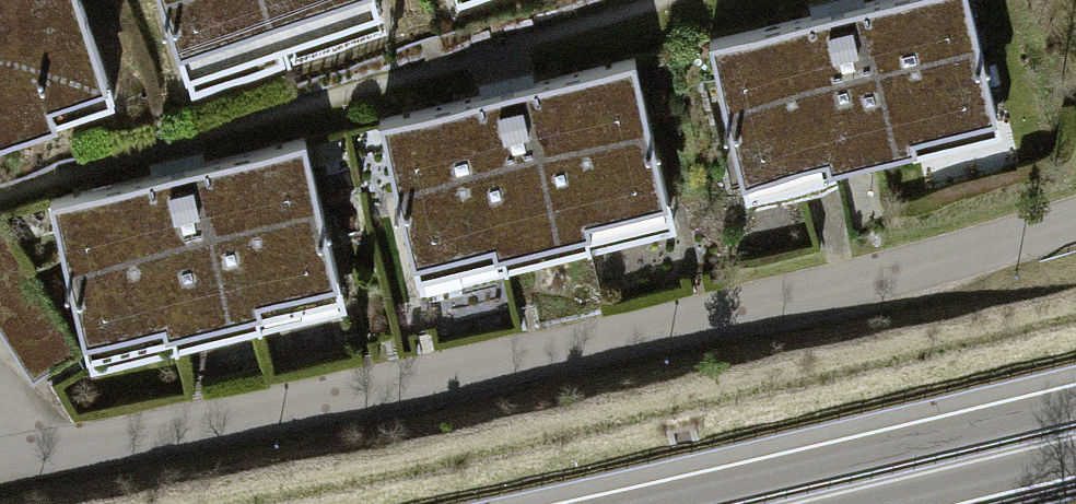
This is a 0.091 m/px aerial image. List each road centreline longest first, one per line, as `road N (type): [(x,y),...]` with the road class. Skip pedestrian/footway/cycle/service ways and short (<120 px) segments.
road 1 (residential): [(0,420),(47,458),(907,284),(1075,230)]
road 2 (trunk): [(1075,403),(640,503)]
road 3 (trunk): [(886,503),(1075,459)]

